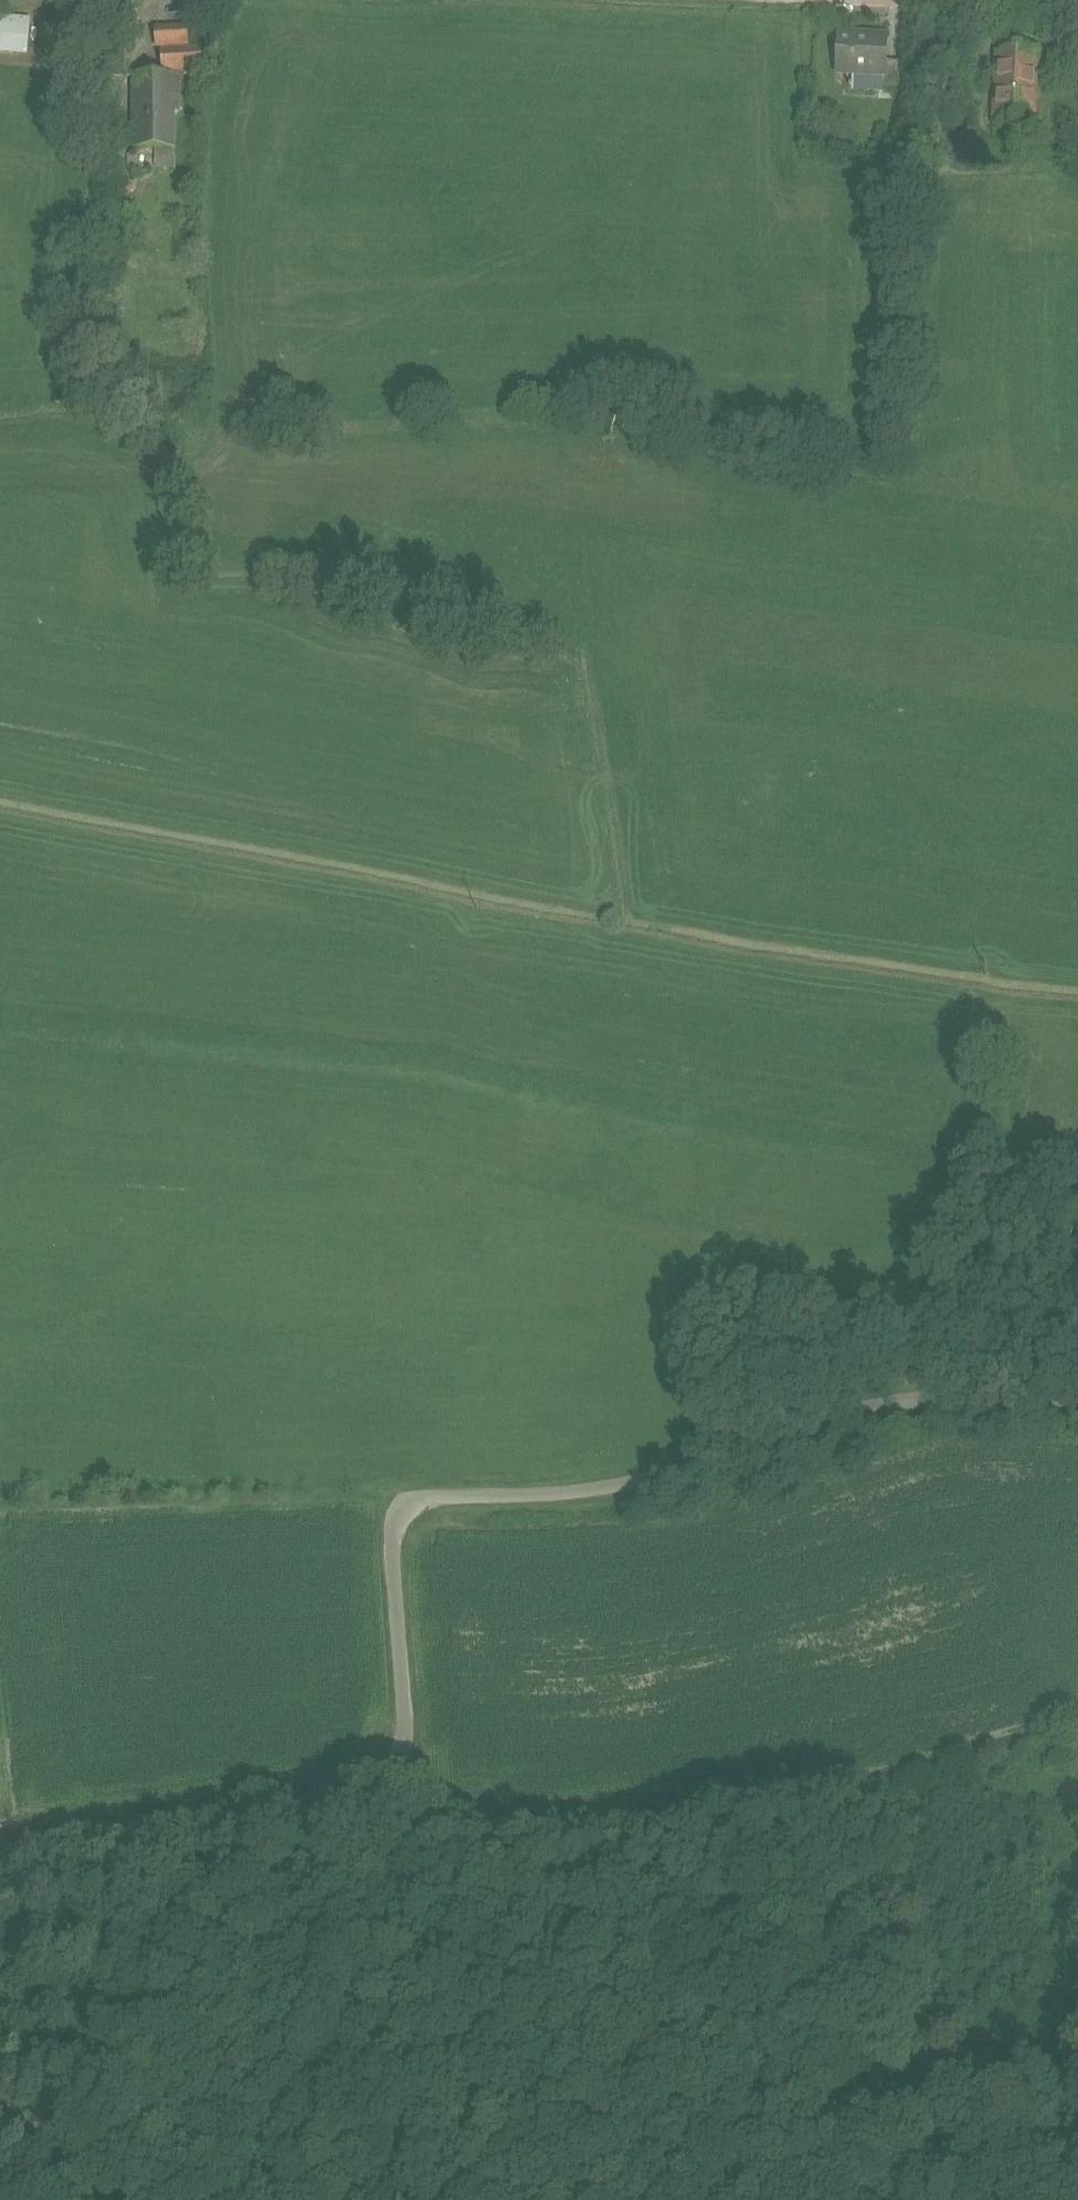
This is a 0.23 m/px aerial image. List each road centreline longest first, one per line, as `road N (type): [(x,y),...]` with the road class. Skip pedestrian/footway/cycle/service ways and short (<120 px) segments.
road 1 (unclassified): [(0,1853),(160,1837),(366,1794),(394,1763),(401,1703),(388,1548),(404,1512),(443,1501),(596,1495),(677,1474),(779,1429),(945,1403),(1077,1410)]

